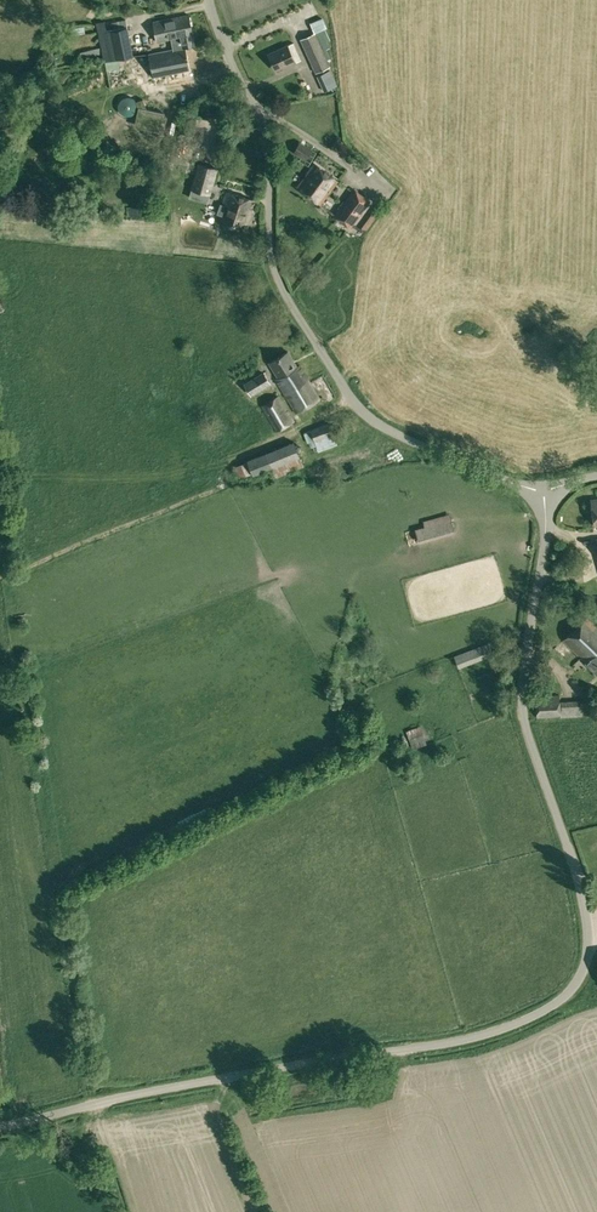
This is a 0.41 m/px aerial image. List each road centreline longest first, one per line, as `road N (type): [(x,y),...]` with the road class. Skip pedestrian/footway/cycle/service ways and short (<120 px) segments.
road 1 (unclassified): [(0,1125),(299,1062),(472,1037),(561,999),(586,950),(584,917),(521,692),(544,494)]
road 2 (unclassified): [(544,494),(382,428),(342,385),(276,278),(273,170),(262,124),(210,0)]

